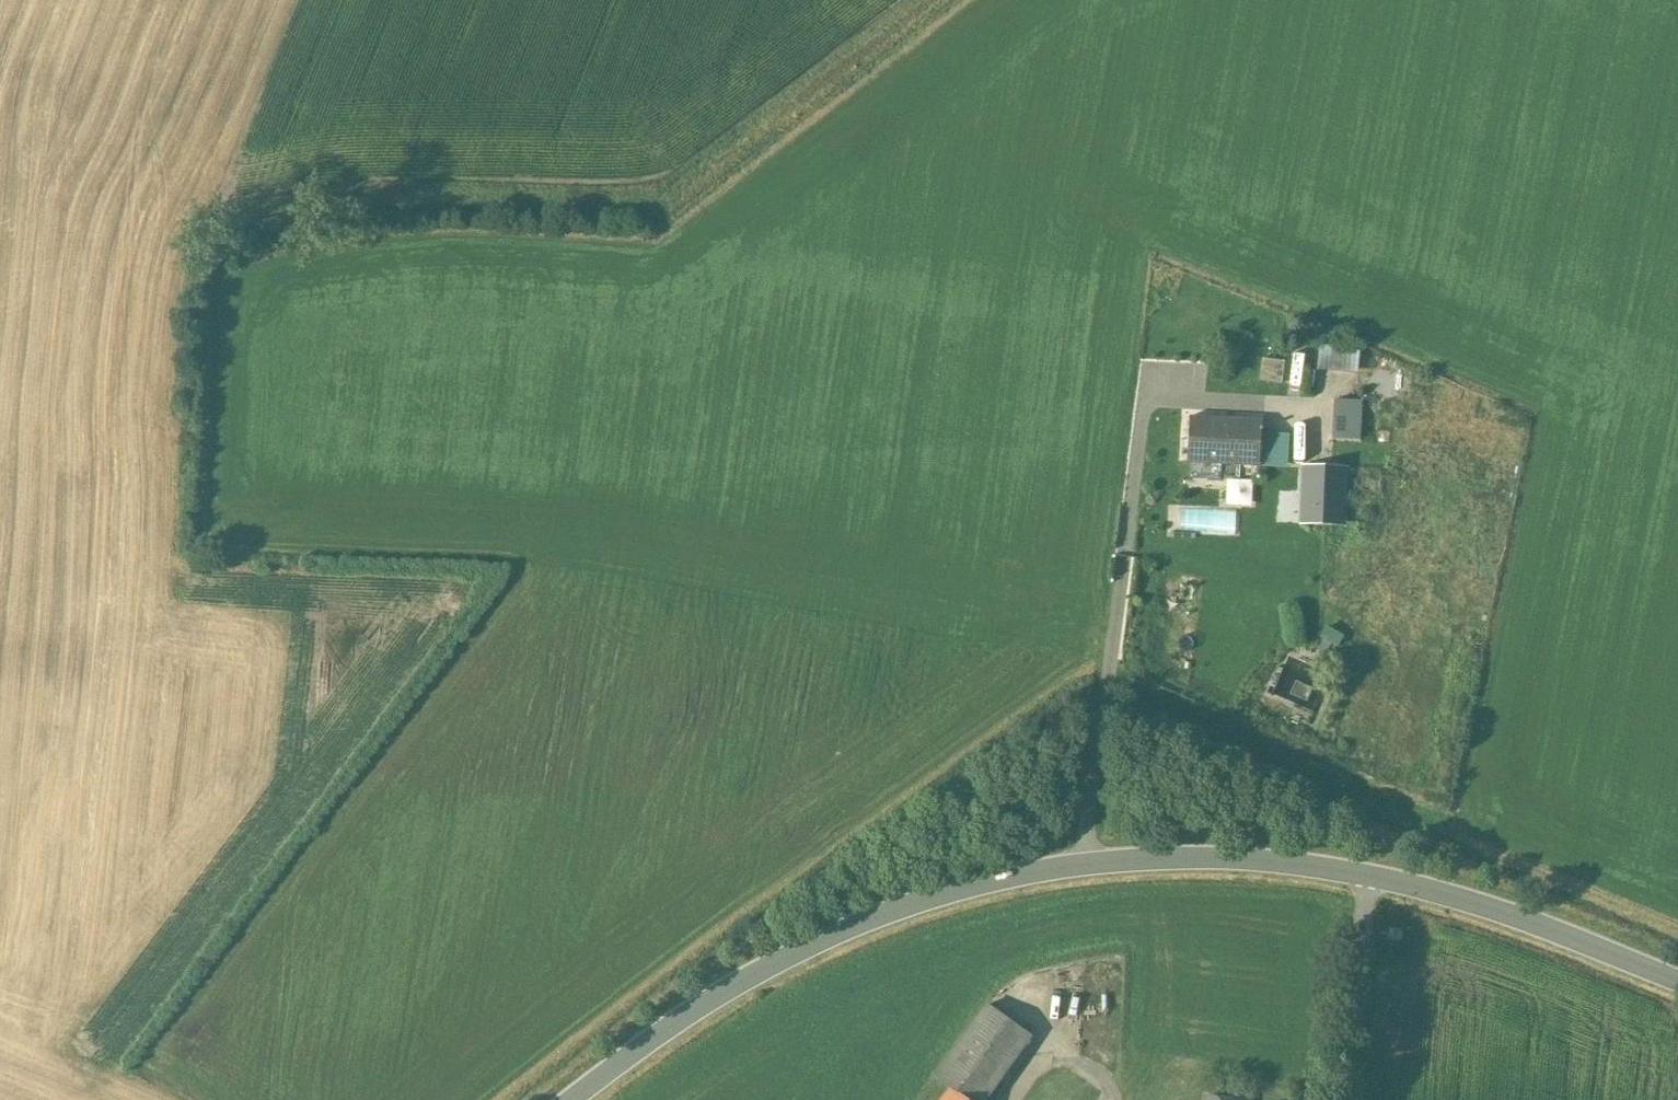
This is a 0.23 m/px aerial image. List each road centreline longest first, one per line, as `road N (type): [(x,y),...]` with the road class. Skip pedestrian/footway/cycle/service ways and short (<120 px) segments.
road 1 (tertiary): [(1370,876),(1268,860),(1166,859),(1086,863),(927,897),(753,975),(573,1099)]
road 2 (tertiary): [(1677,981),(1528,920),(1370,876)]
road 3 (unclassified): [(1350,1099),(1370,876)]

